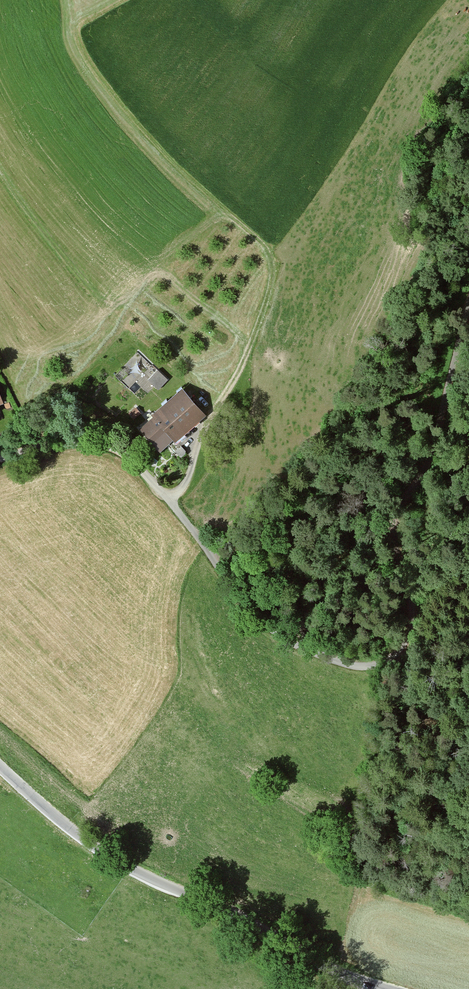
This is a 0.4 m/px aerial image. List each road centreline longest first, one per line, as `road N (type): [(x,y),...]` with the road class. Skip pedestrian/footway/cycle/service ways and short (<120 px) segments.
road 1 (unclassified): [(468,312),(431,454),(395,523),(411,627),(396,653),(370,667),(321,655),(274,630),(117,449),(71,442),(0,457)]
road 2 (unclassified): [(0,767),(115,859),(345,975),(390,988)]

